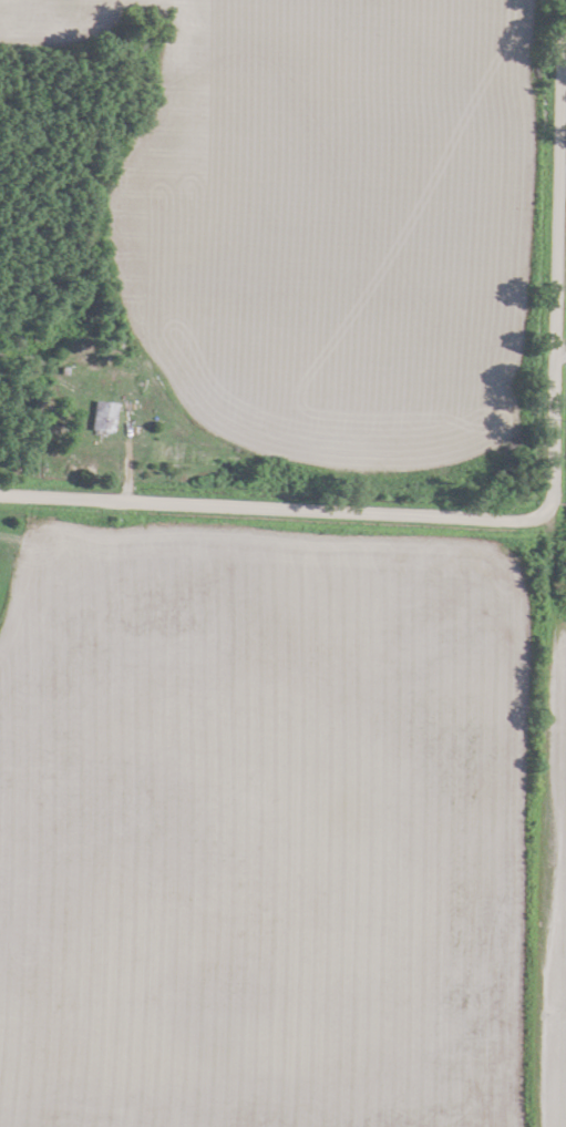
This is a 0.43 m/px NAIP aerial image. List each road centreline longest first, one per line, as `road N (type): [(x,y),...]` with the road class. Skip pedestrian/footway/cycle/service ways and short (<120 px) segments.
road 1 (residential): [(555,357),(549,505),(534,519),(0,494)]
road 2 (residential): [(564,0),(555,357)]

